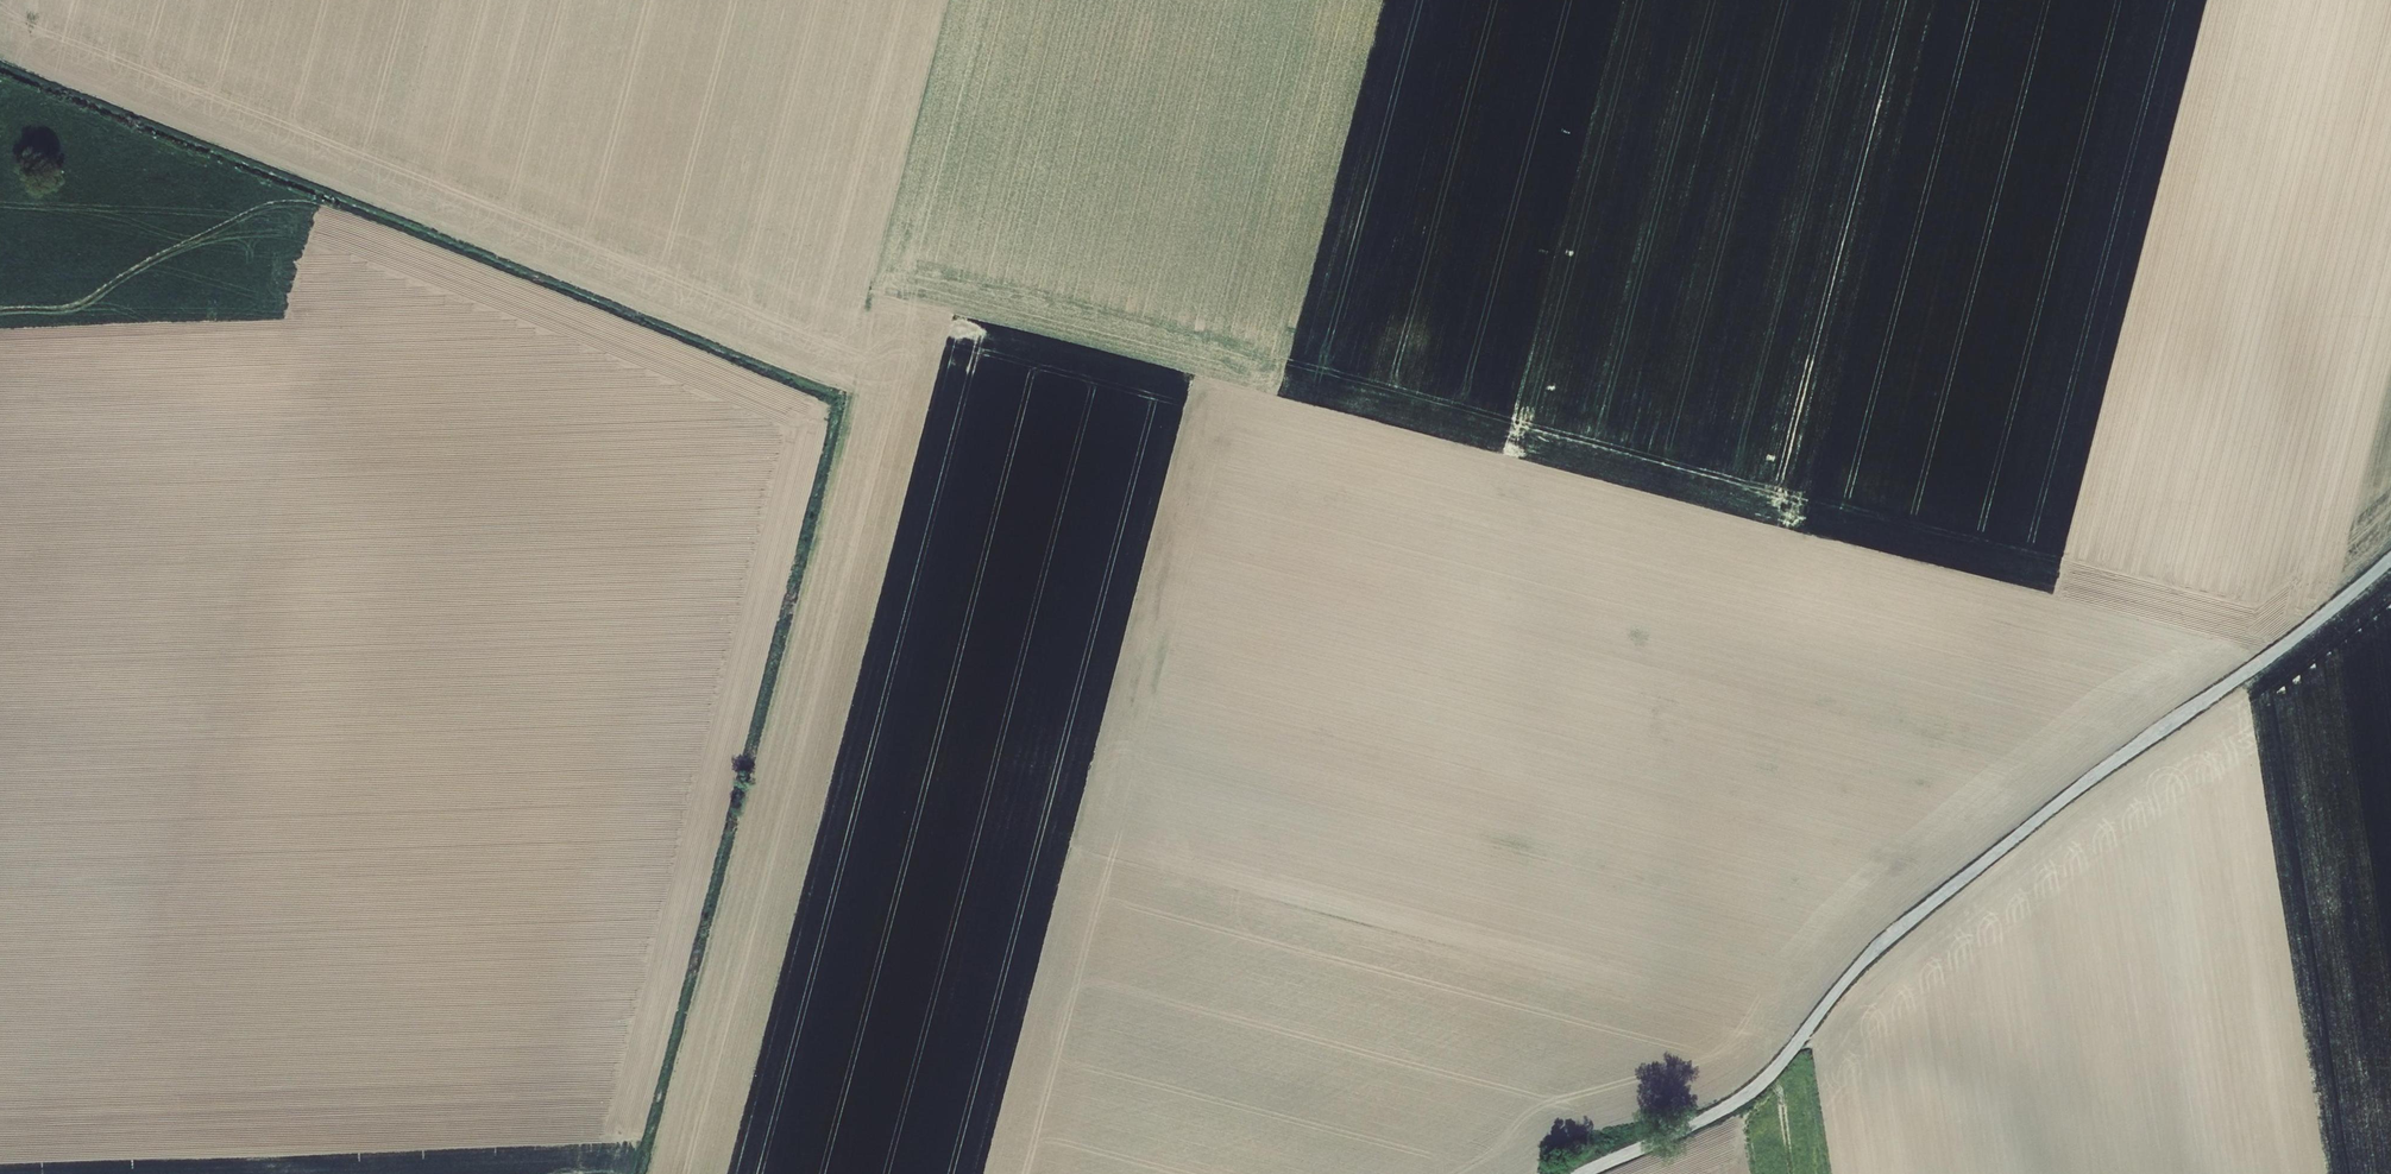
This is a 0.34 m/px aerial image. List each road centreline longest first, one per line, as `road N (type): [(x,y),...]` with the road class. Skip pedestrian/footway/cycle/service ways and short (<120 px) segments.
road 1 (unclassified): [(2390,558),(2275,652),(2074,791),(1873,954)]
road 2 (track): [(1581,1173),(1707,1120),(1776,1073),(1873,954)]

